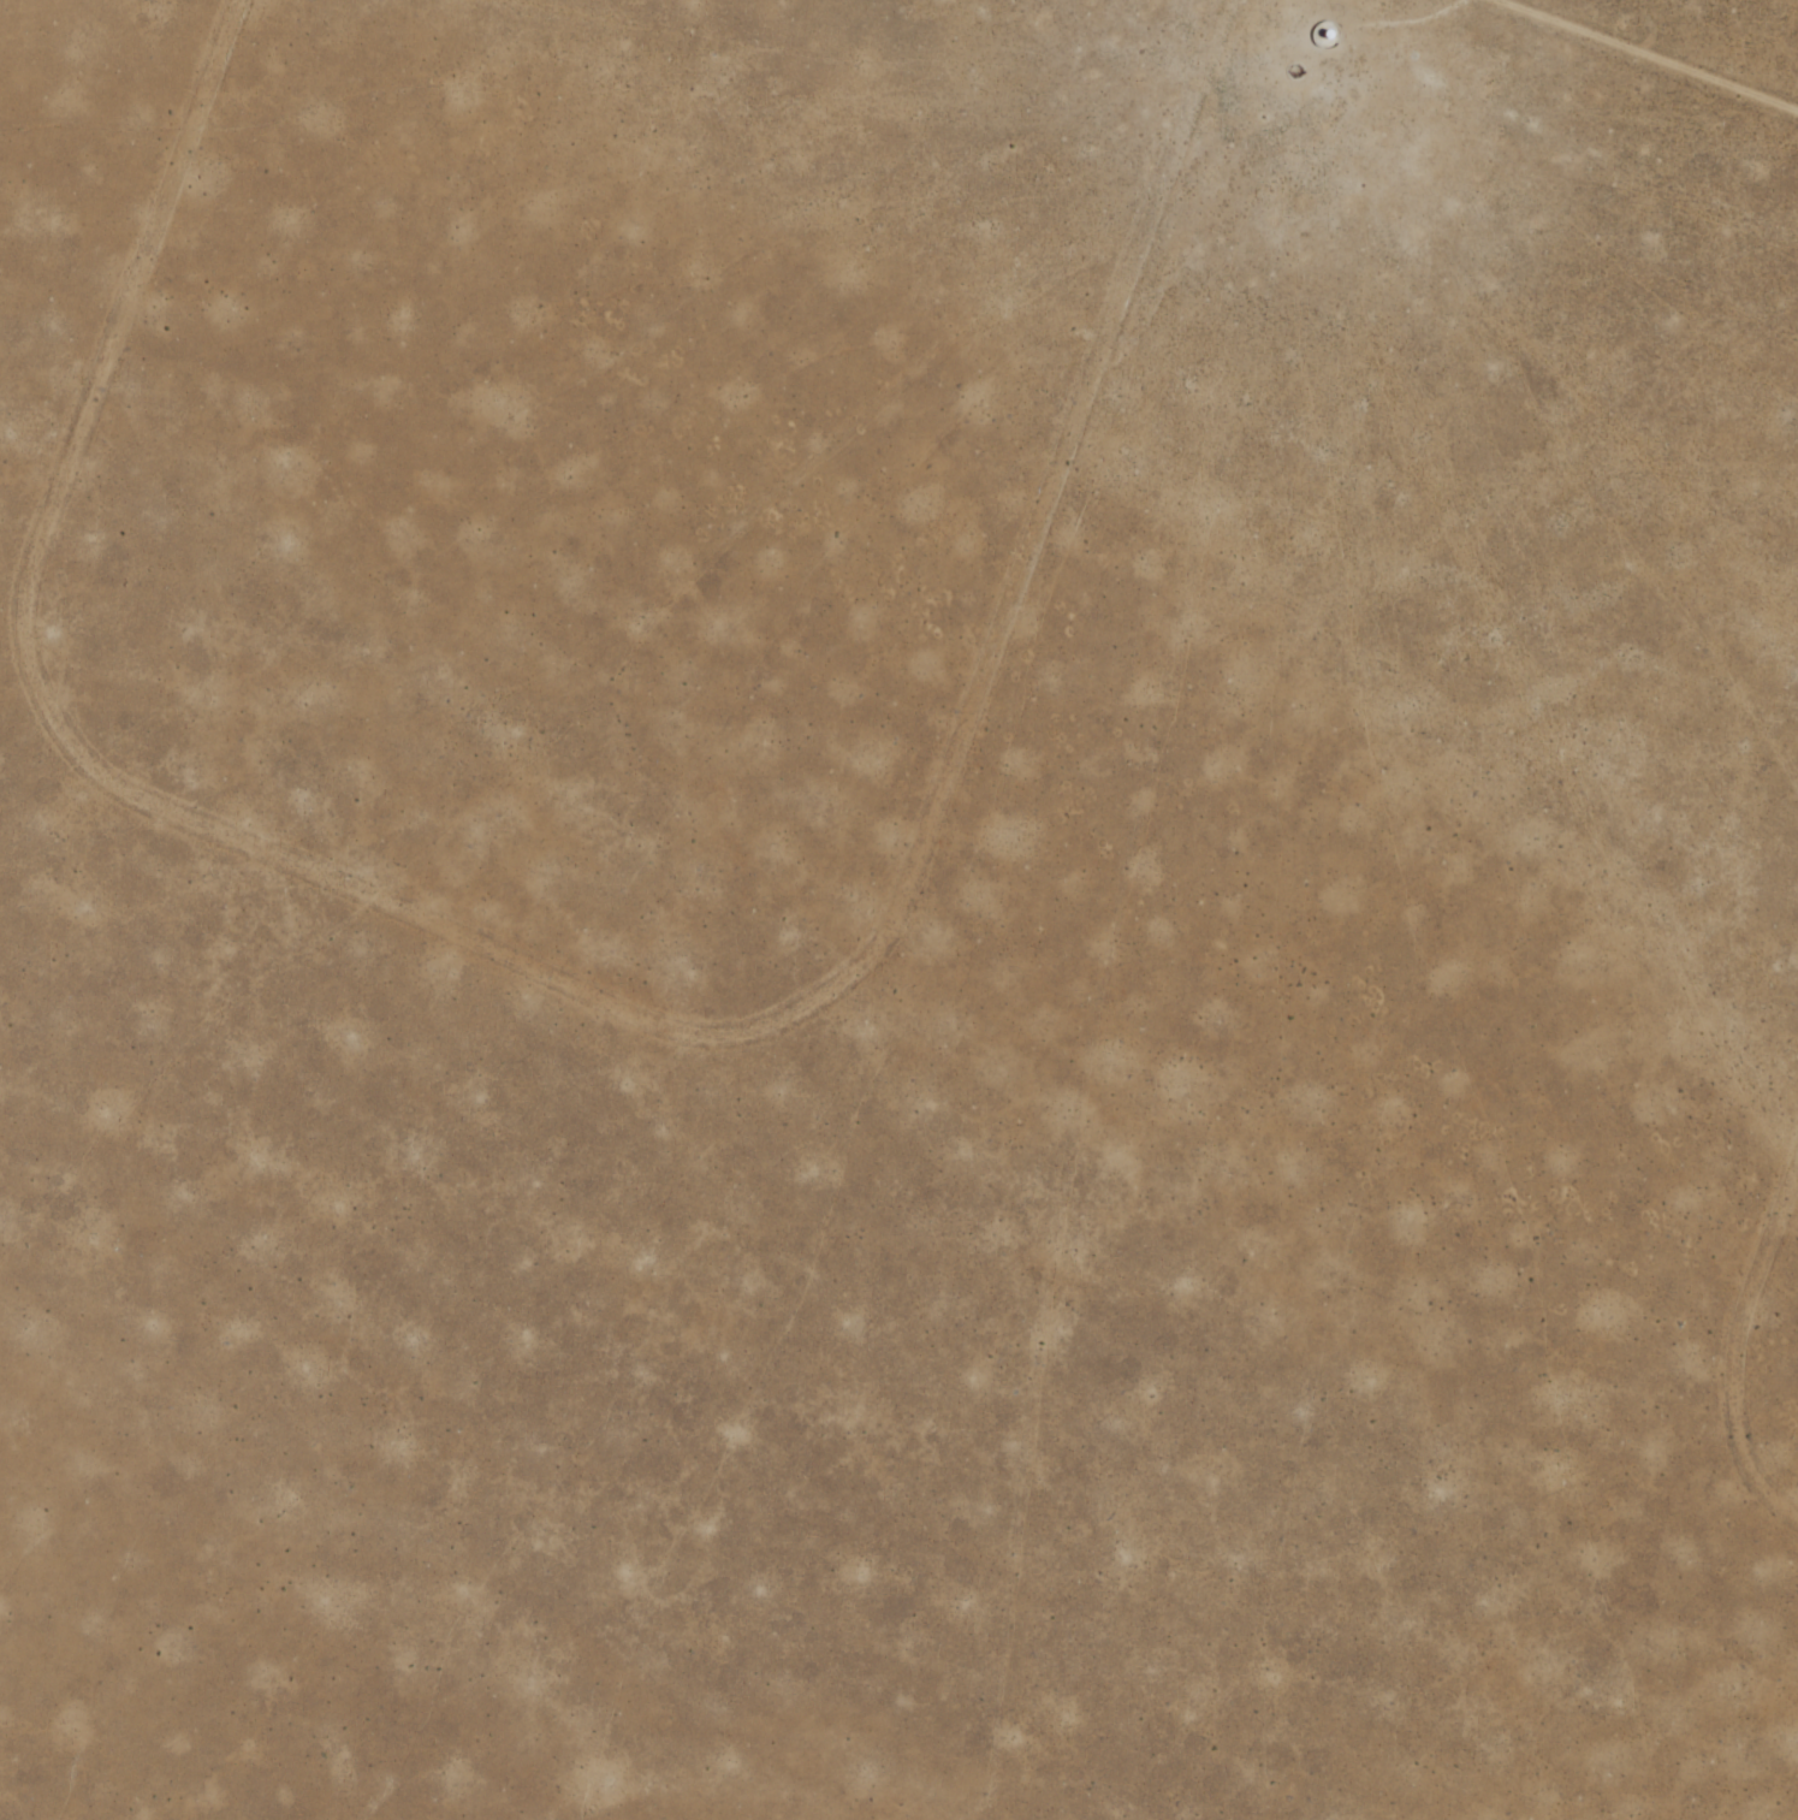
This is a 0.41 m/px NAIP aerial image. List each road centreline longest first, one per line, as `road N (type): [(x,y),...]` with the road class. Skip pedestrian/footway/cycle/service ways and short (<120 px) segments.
road 1 (residential): [(1797,114),(1494,0)]

